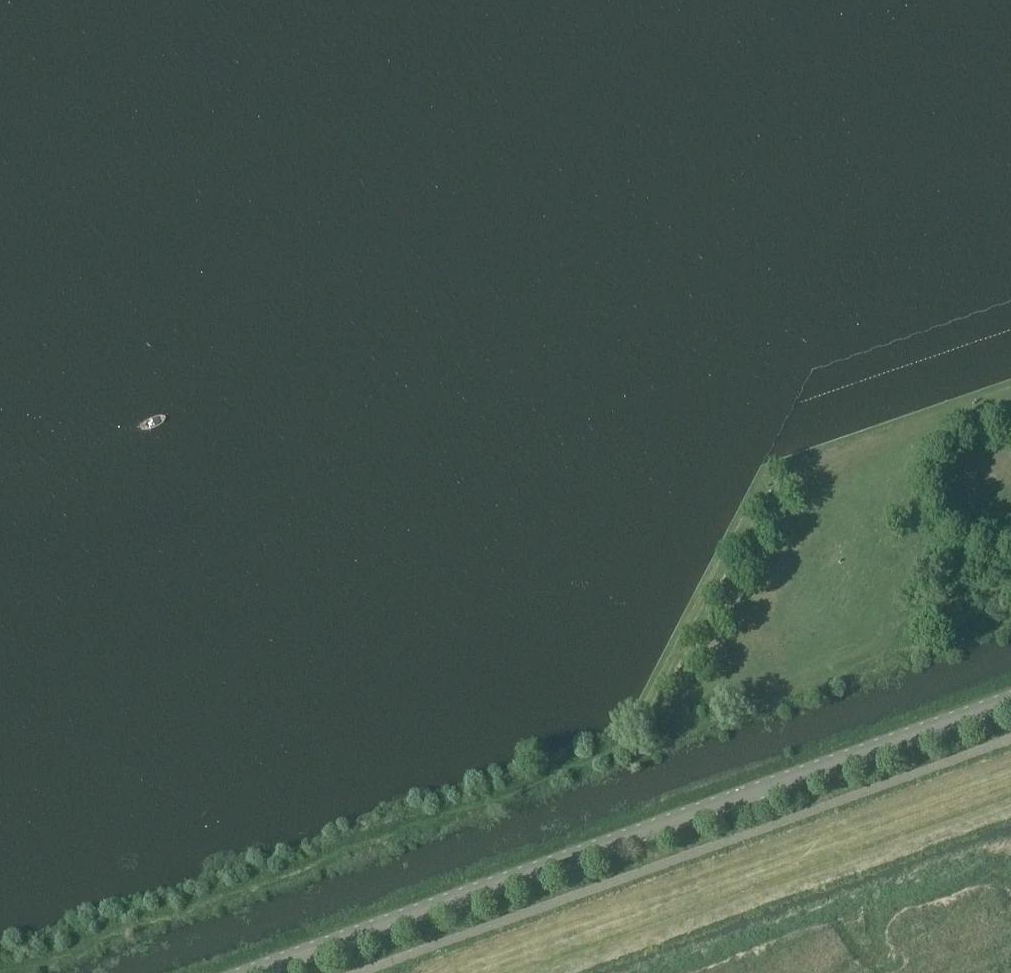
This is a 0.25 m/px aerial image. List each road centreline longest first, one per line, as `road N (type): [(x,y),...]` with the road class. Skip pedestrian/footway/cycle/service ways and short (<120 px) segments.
road 1 (tertiary): [(1010,699),(249,972)]

